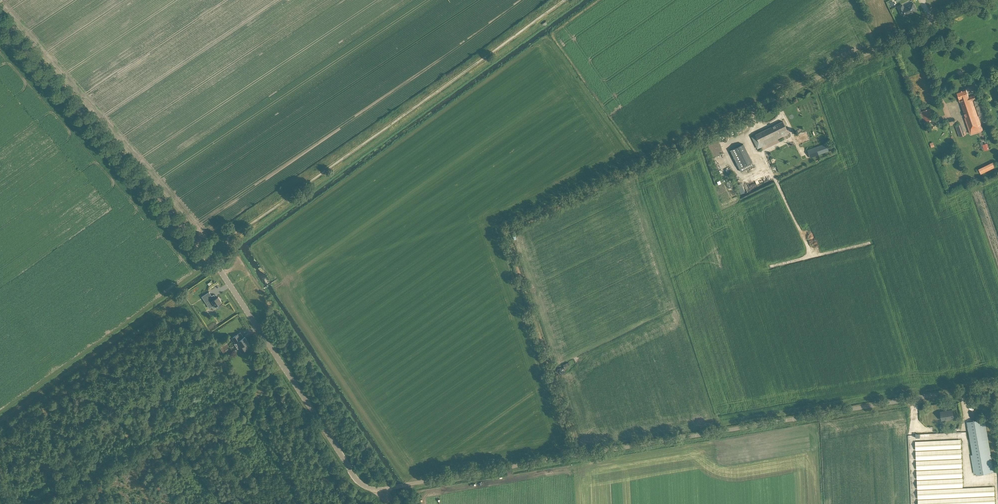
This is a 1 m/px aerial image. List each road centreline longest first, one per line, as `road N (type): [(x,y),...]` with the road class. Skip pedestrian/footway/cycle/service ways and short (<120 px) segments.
road 1 (track): [(578,0),(238,240),(235,249),(370,450),(389,503)]
road 2 (unclassified): [(384,489),(997,385)]
road 3 (unclassified): [(384,489),(355,479),(199,243),(0,18)]
road 4 (unclassified): [(976,0),(716,127)]
road 5 (track): [(504,228),(579,455)]
road 6 (track): [(870,243),(761,268),(687,304)]
road 7 (track): [(750,111),(757,127),(743,134),(765,160),(811,255)]

